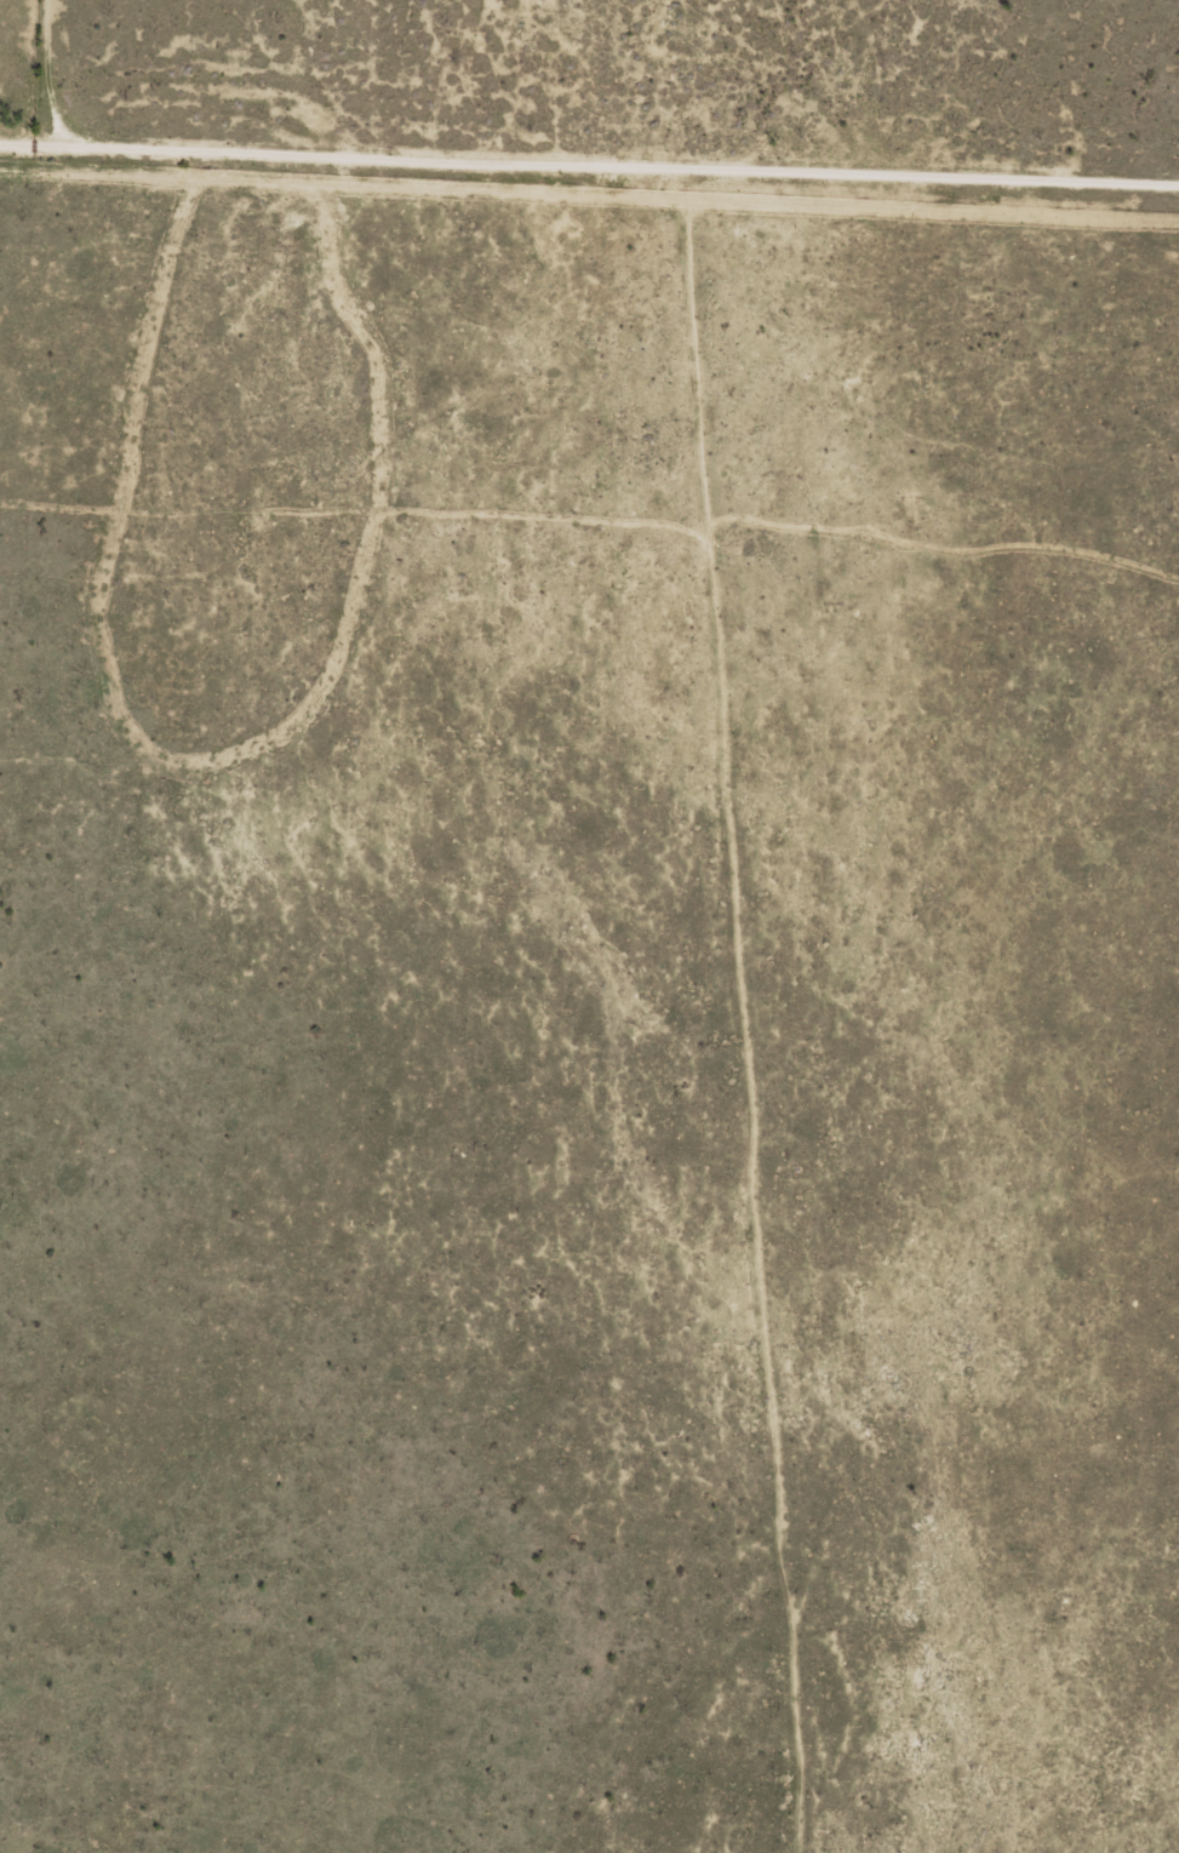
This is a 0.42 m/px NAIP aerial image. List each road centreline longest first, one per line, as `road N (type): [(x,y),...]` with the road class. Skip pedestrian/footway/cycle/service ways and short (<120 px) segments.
road 1 (track): [(0,126),(115,101),(321,131),(376,187),(680,217),(916,217),(1002,247),(1178,240)]
road 2 (track): [(632,0),(680,217)]

